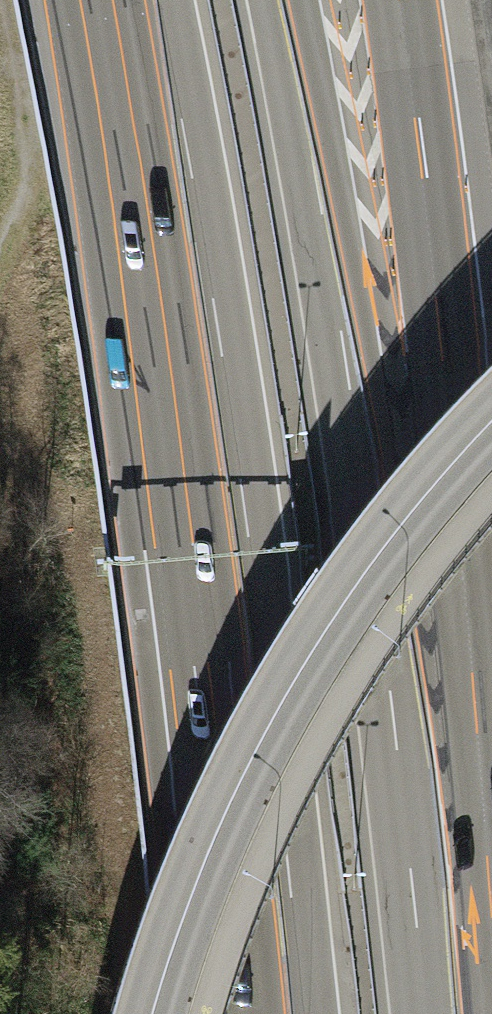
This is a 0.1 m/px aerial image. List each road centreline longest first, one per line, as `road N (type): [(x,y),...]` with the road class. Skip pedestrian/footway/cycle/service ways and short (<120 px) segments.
road 1 (motorway): [(442,1013),(362,461),(284,0)]
road 2 (motorway): [(123,0),(225,620),(267,1013)]
road 3 (motorway): [(488,1013),(440,341),(400,0)]
road 4 (secondary): [(152,1013),(205,862),(271,721),(360,578),(491,420)]
road 5 (track): [(28,149),(0,29)]

